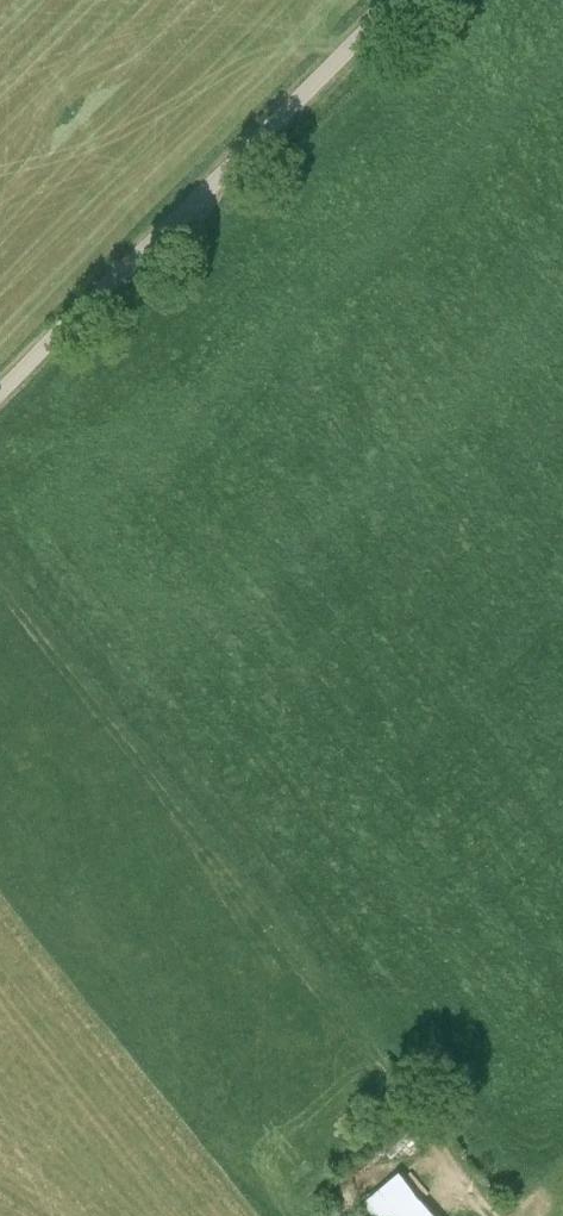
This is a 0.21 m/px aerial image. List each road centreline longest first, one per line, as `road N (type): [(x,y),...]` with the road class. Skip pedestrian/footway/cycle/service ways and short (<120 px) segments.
road 1 (unclassified): [(0,392),(397,0)]

